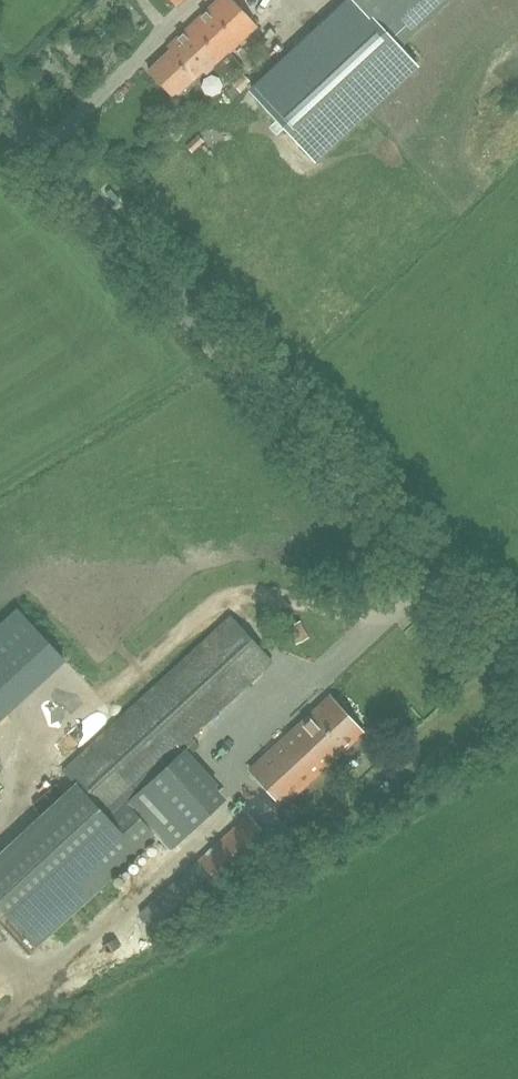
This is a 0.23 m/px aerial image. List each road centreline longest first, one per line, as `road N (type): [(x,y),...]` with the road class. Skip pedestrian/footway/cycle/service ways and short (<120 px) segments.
road 1 (unclassified): [(517,665),(0,107)]

